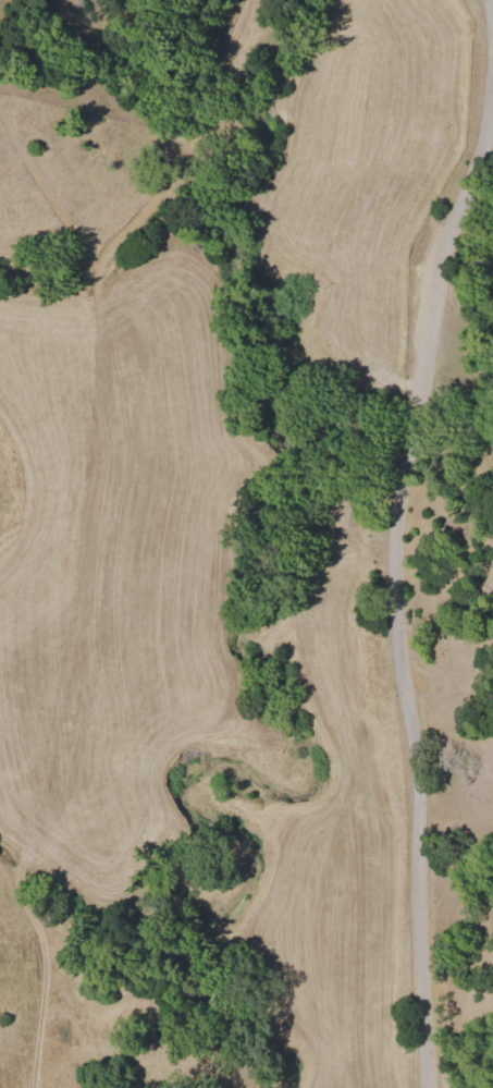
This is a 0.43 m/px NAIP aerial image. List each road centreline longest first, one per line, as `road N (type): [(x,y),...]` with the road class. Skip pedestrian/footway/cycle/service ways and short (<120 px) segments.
road 1 (residential): [(487,0),(468,200),(416,307),(403,482),(427,1087)]

